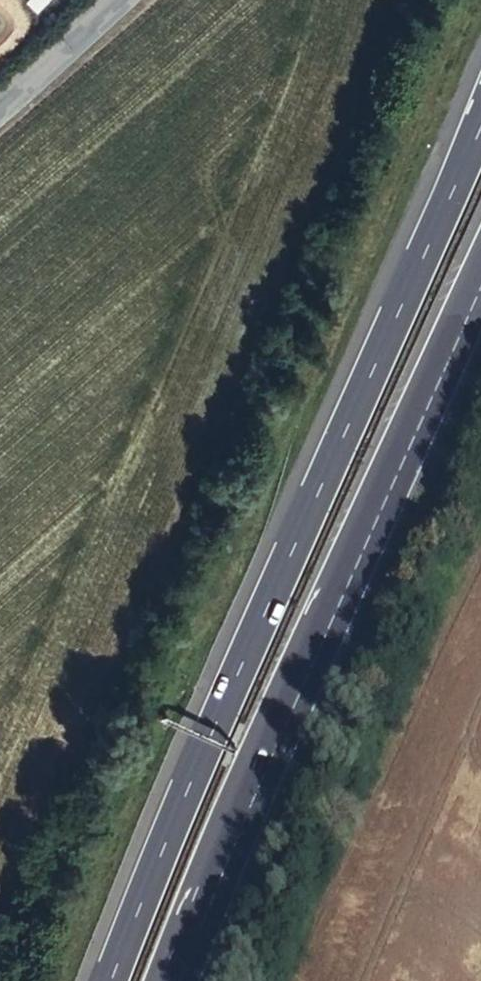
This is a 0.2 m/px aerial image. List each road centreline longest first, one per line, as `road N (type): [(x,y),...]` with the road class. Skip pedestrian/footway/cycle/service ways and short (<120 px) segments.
road 1 (trunk): [(480,132),(114,980)]
road 2 (trunk): [(174,980),(480,291)]
road 3 (unclassified): [(0,98),(109,0)]

